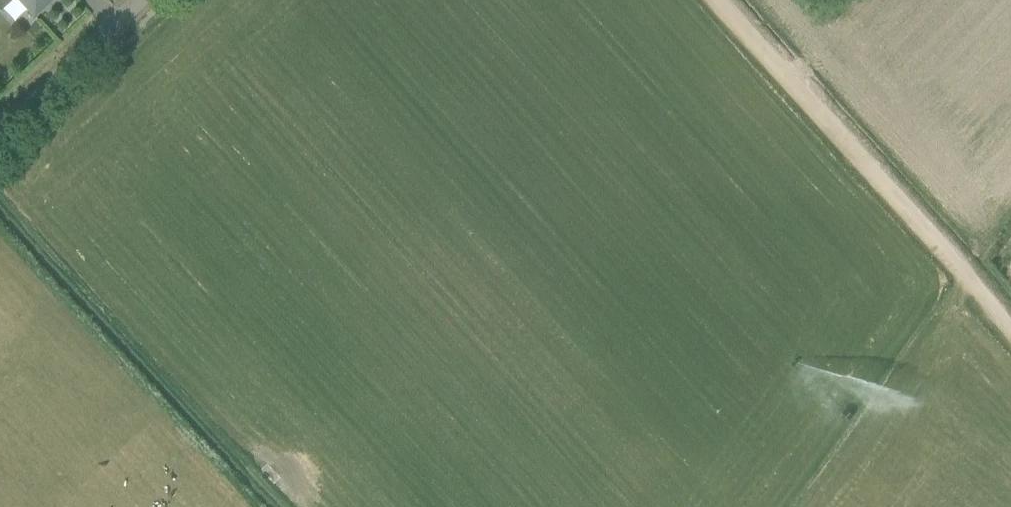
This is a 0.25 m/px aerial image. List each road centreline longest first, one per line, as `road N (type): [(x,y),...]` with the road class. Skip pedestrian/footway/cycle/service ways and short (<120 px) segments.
road 1 (track): [(720,0),(1010,327)]
road 2 (unclassified): [(0,134),(144,0)]

